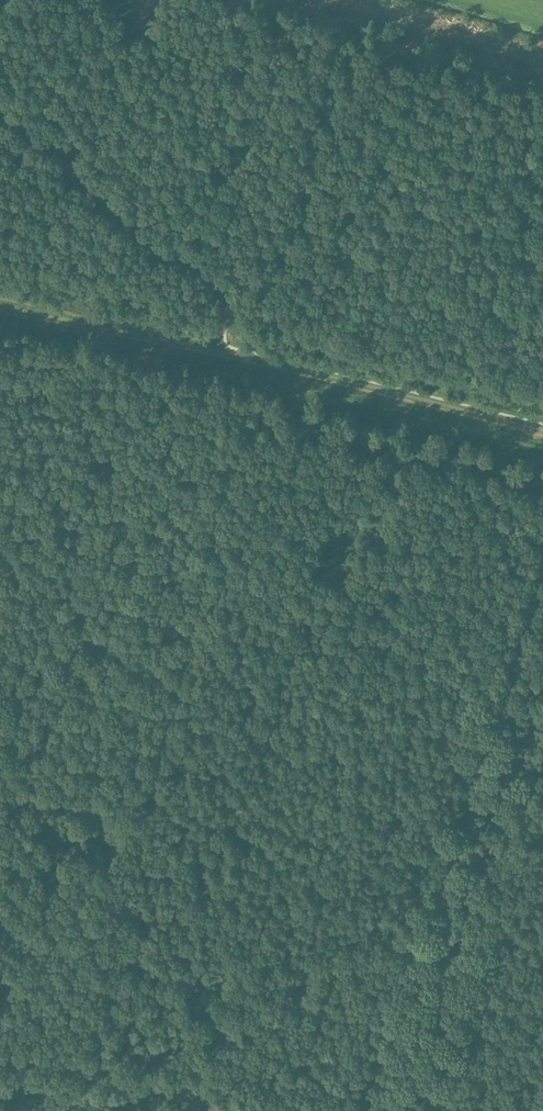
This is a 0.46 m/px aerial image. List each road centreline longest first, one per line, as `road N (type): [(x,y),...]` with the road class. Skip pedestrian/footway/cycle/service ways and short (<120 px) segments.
road 1 (track): [(413,1110),(442,886),(542,541)]
road 2 (track): [(224,355),(542,433)]
road 3 (track): [(228,345),(224,355),(0,308)]

